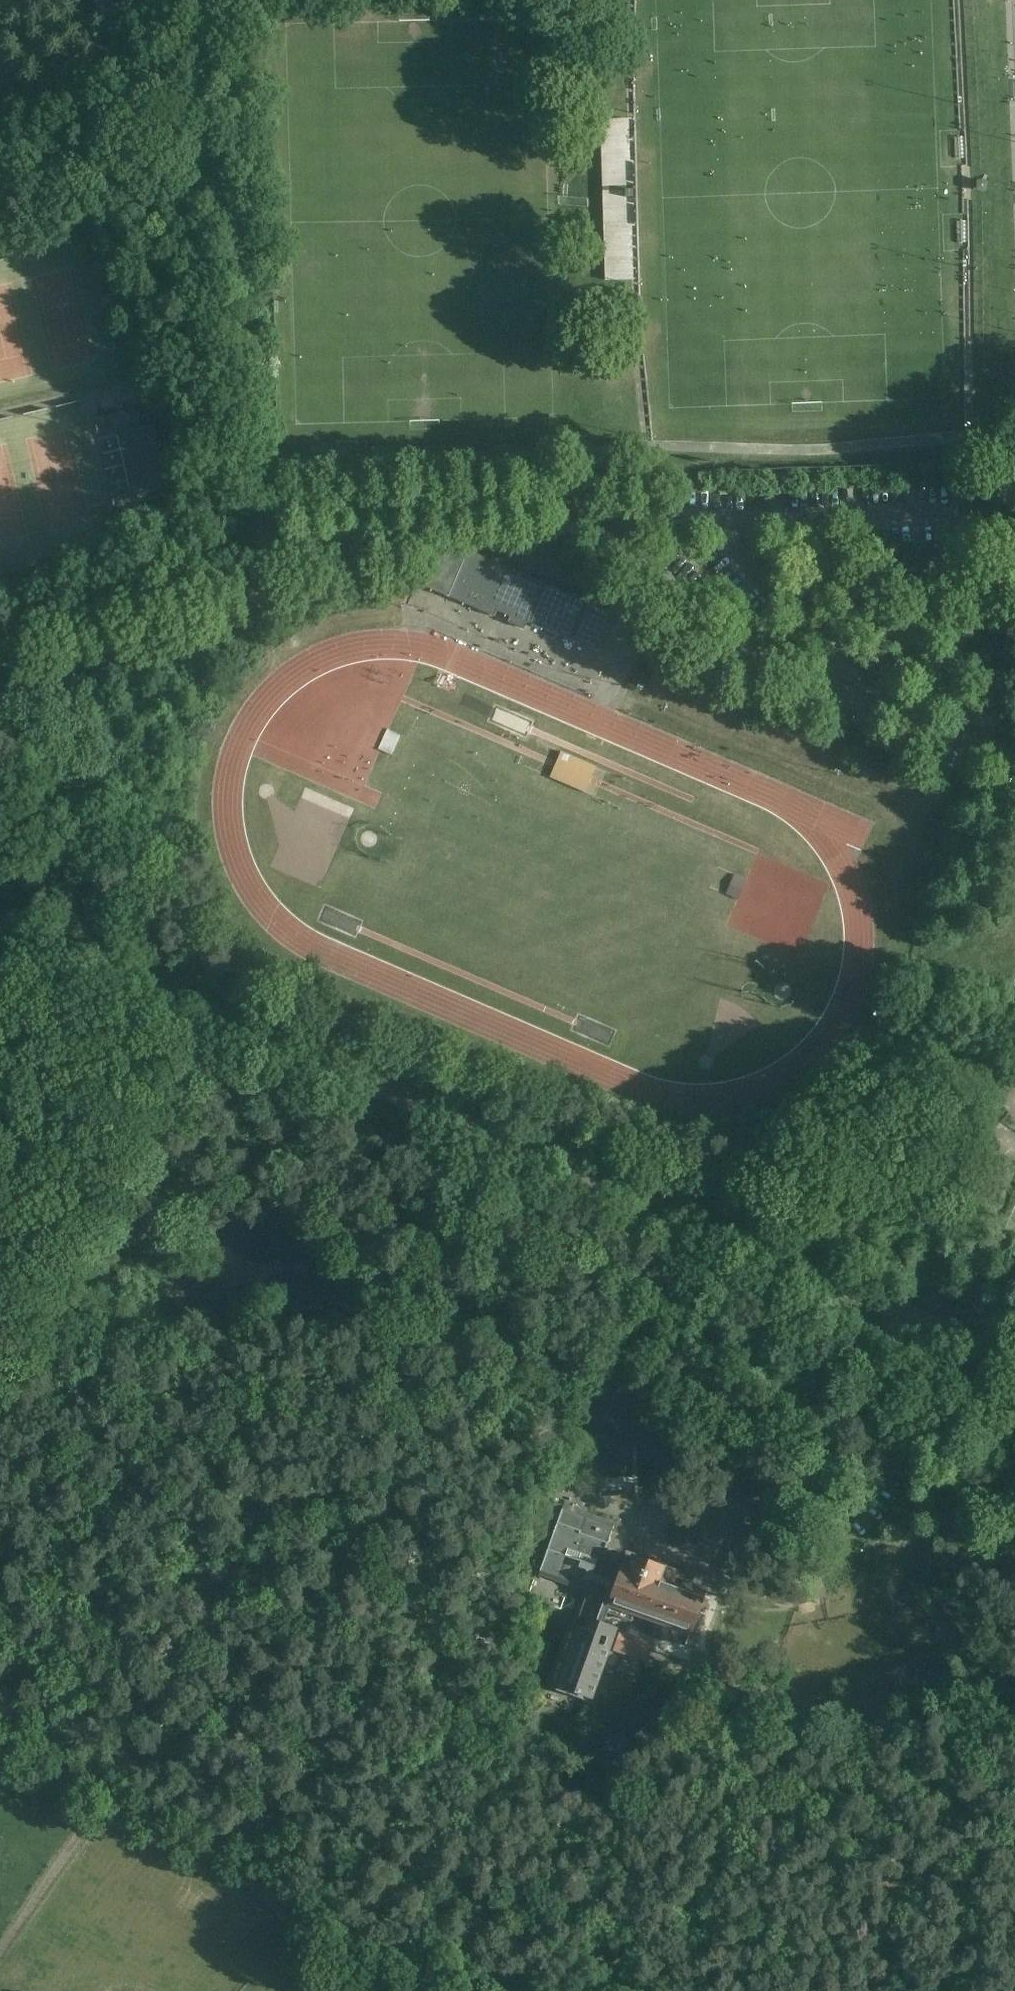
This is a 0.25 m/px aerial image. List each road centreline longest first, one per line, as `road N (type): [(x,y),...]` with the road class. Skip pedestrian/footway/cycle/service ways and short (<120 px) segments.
road 1 (tertiary): [(1014,1361),(0,920)]
road 2 (unclassified): [(268,498),(294,506),(578,501),(600,513),(716,636),(1014,763)]
road 3 (track): [(481,1980),(306,1919),(0,1718)]
road 4 (unclassified): [(104,0),(222,174),(258,470),(268,498)]
road 5 (unclassified): [(0,659),(254,597),(266,578),(261,517),(268,498)]

